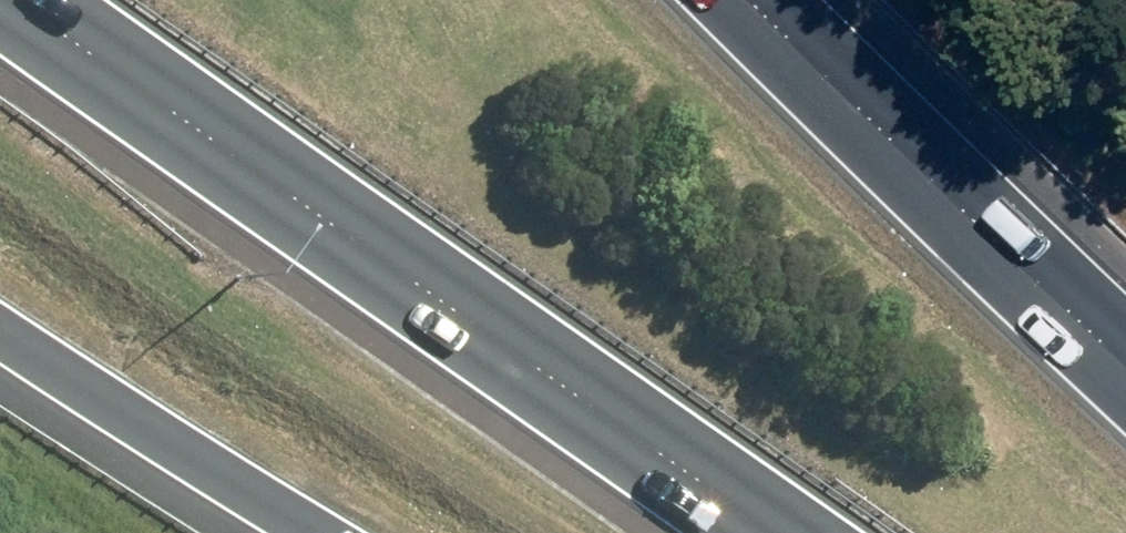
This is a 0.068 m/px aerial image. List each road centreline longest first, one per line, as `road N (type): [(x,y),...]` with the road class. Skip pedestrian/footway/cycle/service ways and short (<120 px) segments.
road 1 (motorway): [(792,532),(38,0)]
road 2 (motorway): [(804,0),(1125,320)]
road 3 (motorway): [(322,532),(0,336)]

